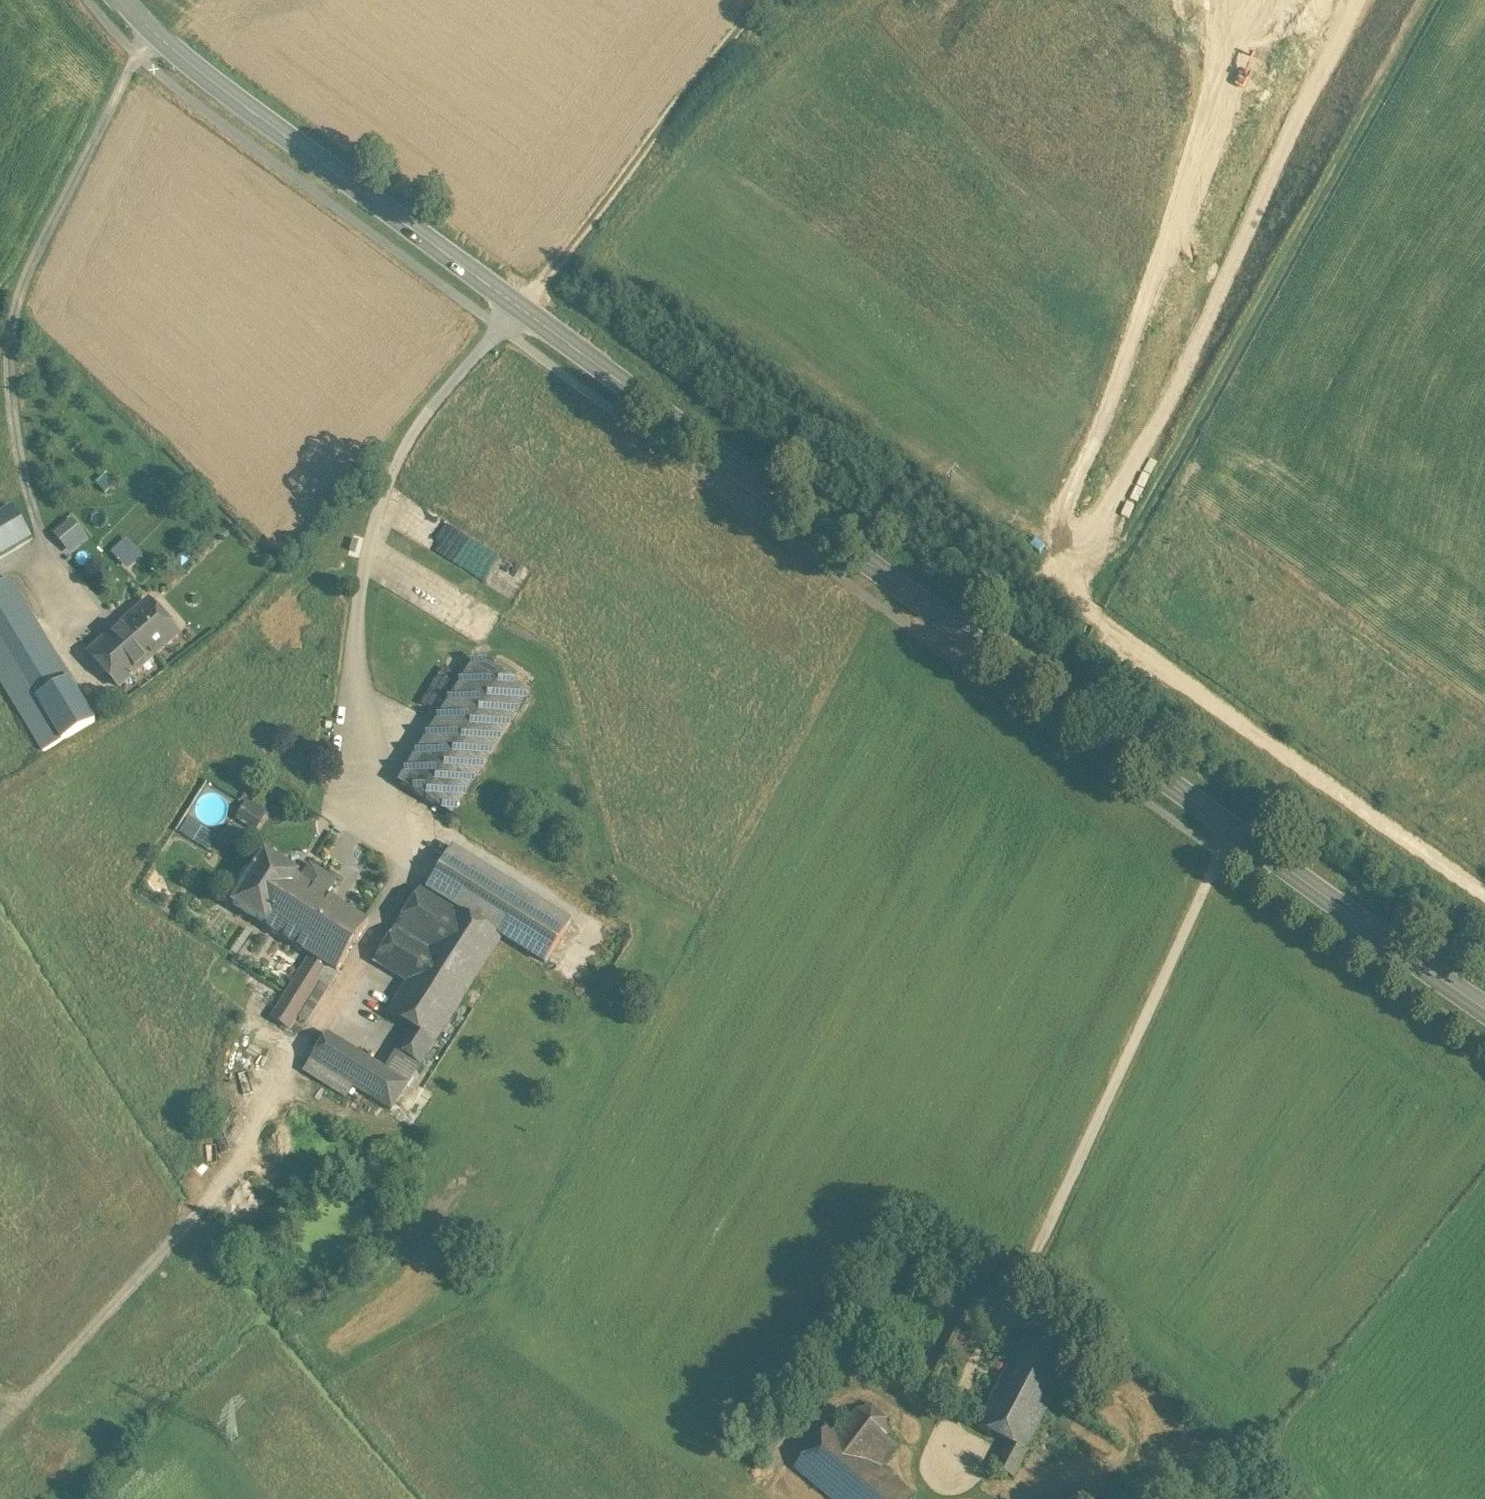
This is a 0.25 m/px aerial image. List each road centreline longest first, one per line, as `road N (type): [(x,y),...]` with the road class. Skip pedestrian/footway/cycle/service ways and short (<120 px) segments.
road 1 (secondary): [(126,0),(150,31),(514,307),(1484,1004)]
road 2 (track): [(761,0),(514,307)]
road 3 (track): [(952,1422),(998,1453),(968,1491),(944,1490),(934,1468),(943,1443)]

